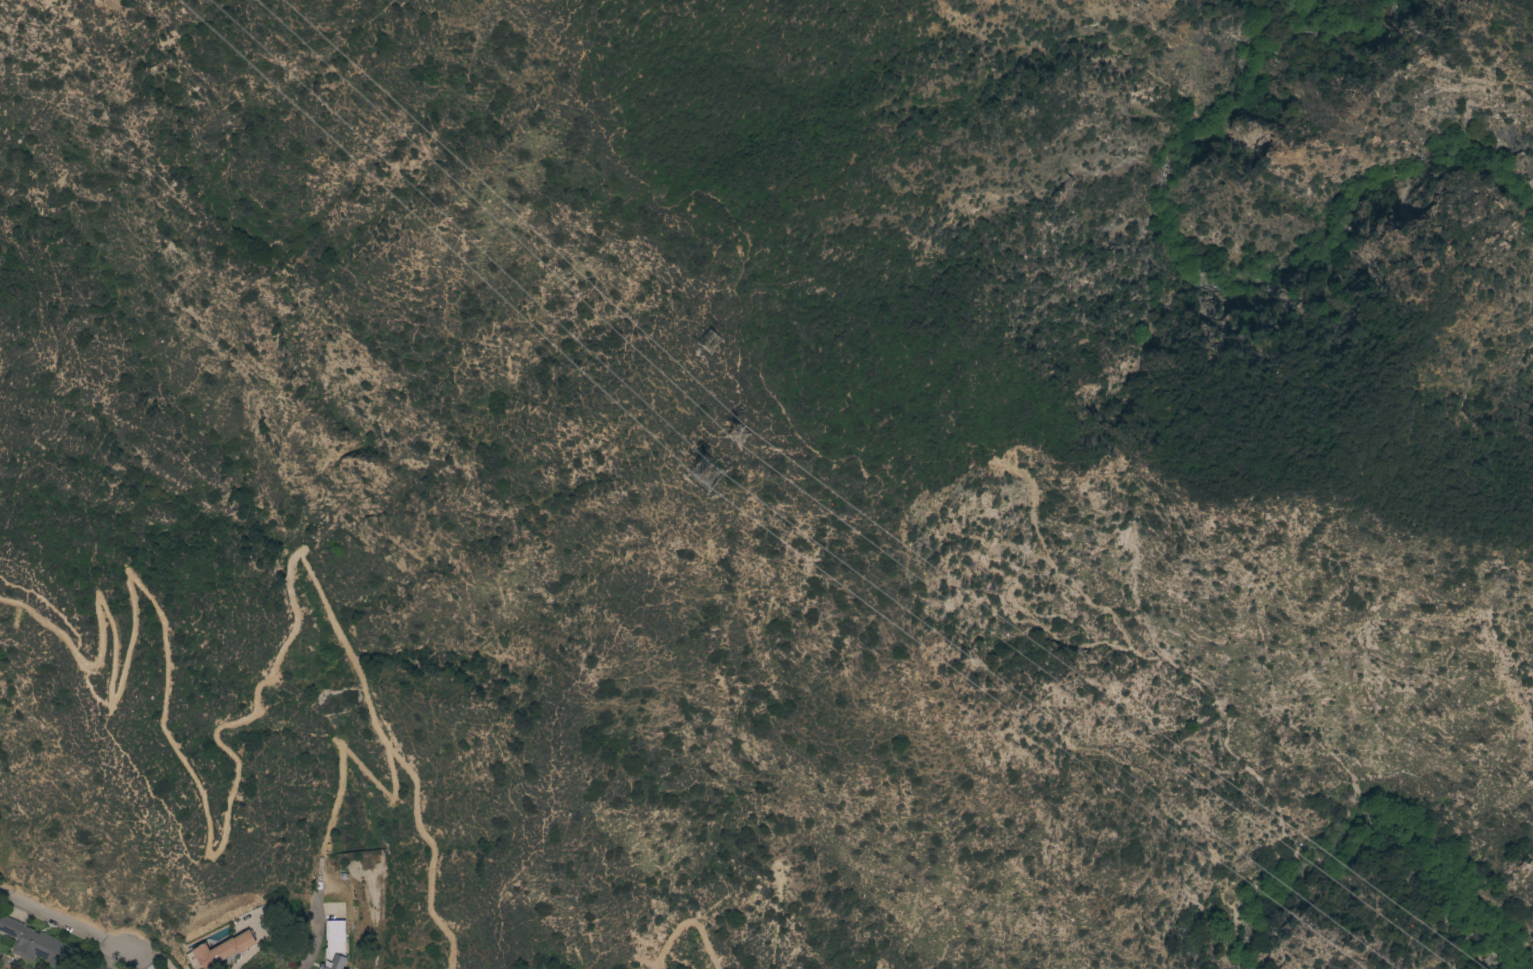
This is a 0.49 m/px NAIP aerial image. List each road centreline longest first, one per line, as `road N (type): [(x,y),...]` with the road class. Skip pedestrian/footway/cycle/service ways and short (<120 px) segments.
road 1 (residential): [(0,897),(129,951)]

